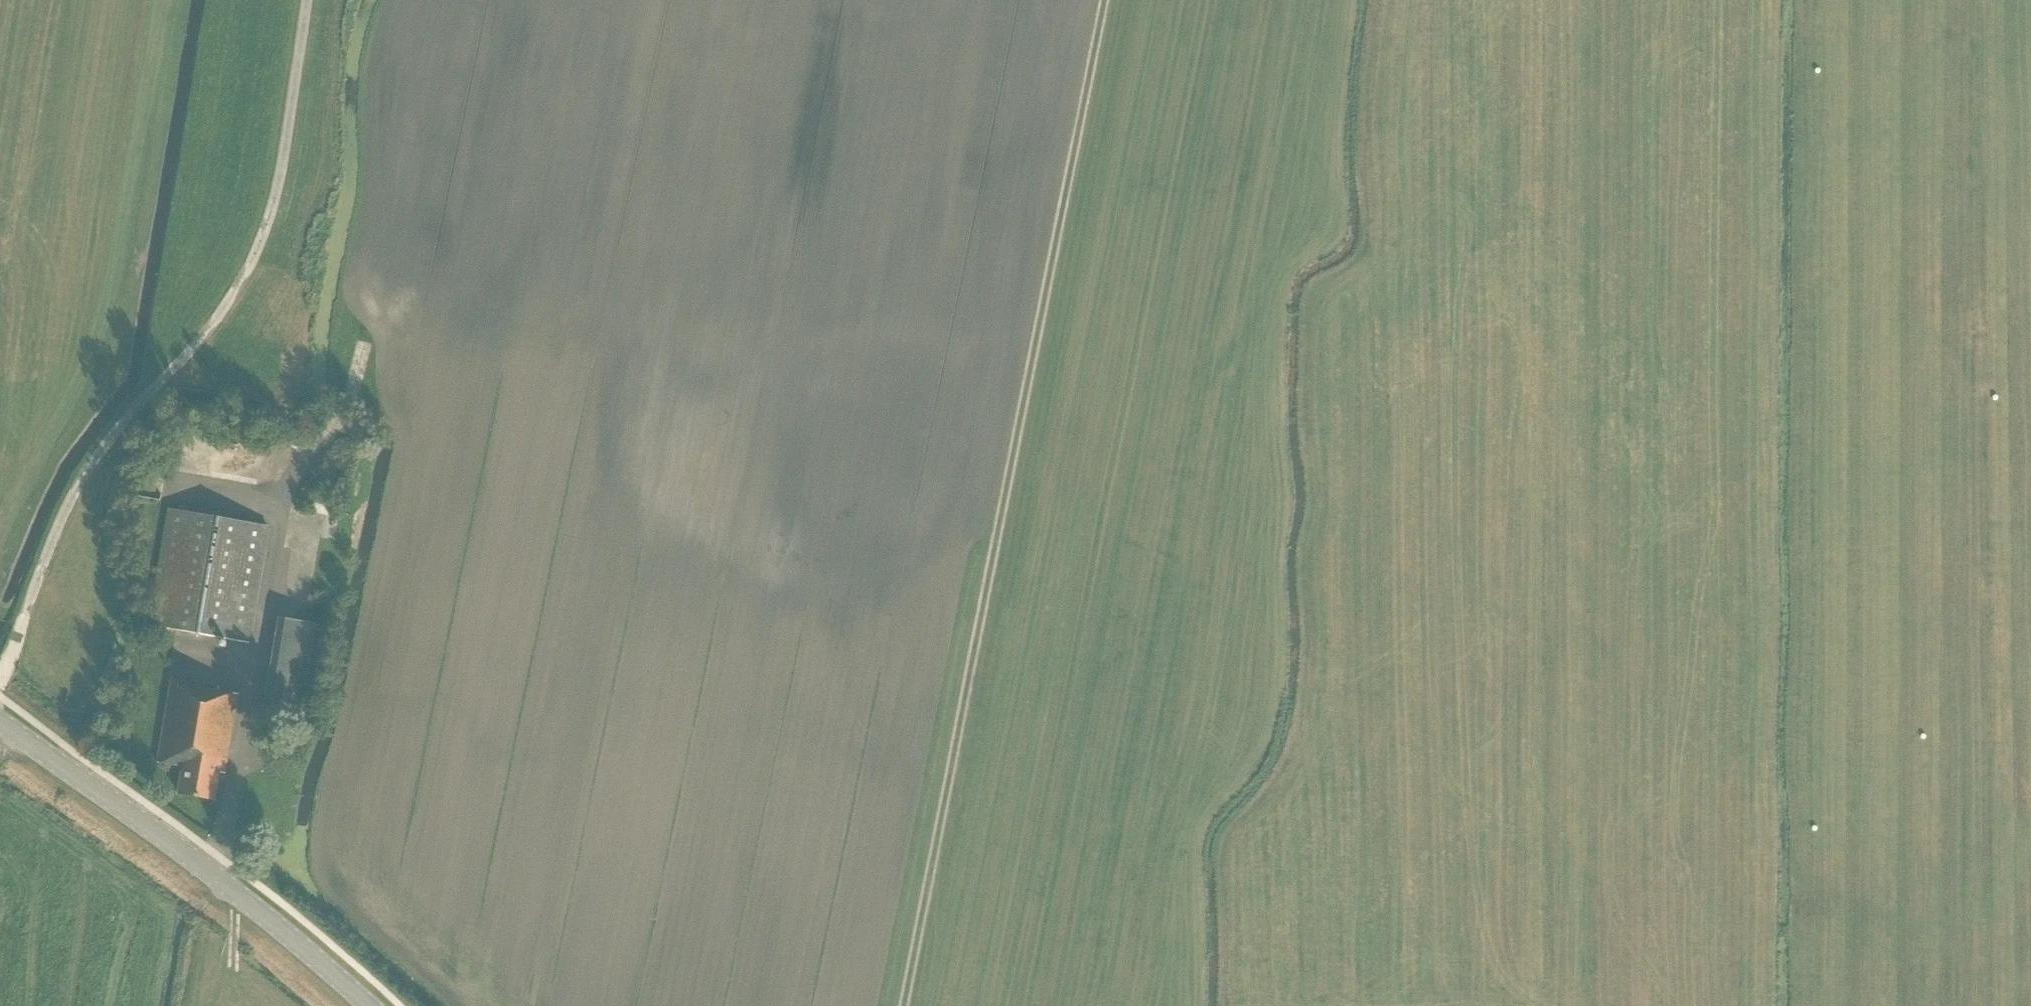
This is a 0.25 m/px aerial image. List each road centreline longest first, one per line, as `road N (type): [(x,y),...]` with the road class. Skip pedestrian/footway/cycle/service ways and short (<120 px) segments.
road 1 (track): [(907,1005),(988,619),(1252,321),(1320,211),(1342,0)]
road 2 (unclassified): [(0,678),(78,476),(229,299),(258,251),(275,201),(308,0)]
road 3 (tertiary): [(370,1005),(199,864),(0,723)]

